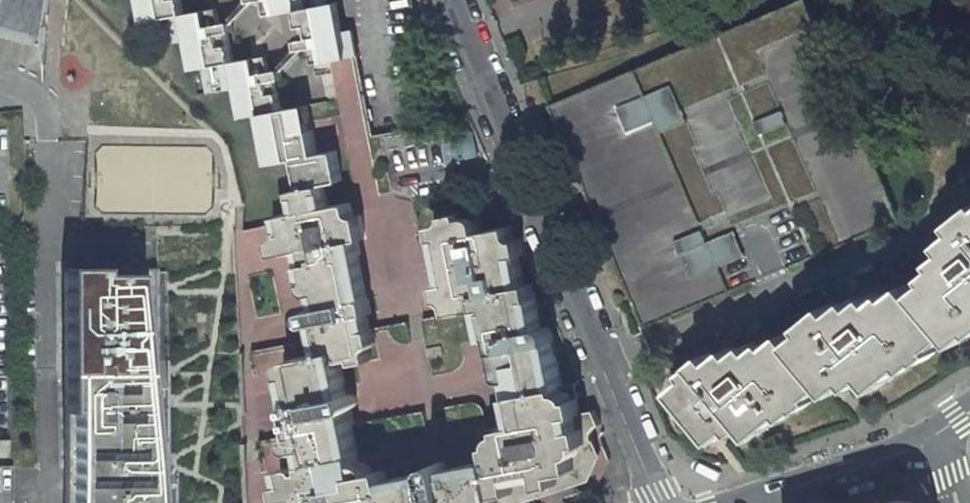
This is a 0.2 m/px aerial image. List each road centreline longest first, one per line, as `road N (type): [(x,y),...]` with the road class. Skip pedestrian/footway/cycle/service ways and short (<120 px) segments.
road 1 (residential): [(447,0),(659,502)]
road 2 (residential): [(0,84),(19,89),(47,114),(46,502)]
road 3 (residential): [(938,437),(743,502)]

